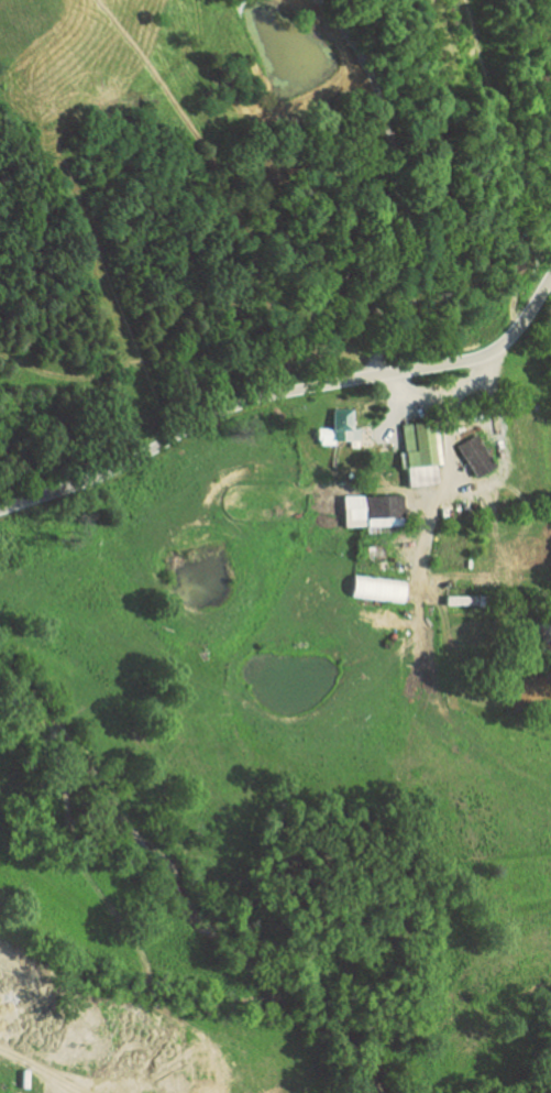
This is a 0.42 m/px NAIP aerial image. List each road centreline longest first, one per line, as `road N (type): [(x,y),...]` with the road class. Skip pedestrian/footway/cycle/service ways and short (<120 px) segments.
road 1 (tertiary): [(0,507),(113,469),(236,403),(486,354),(550,275)]

